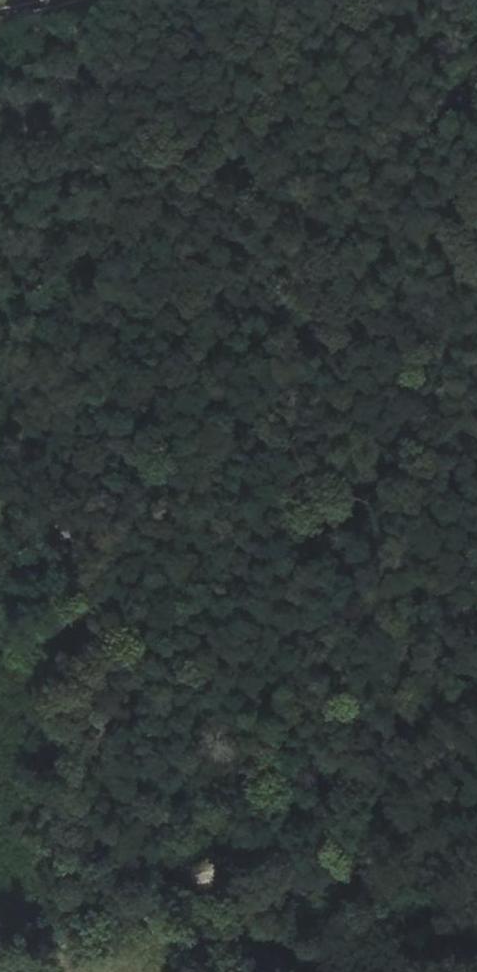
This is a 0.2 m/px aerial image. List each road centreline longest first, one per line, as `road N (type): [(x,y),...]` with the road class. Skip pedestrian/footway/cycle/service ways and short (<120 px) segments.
road 1 (track): [(476,862),(454,849),(338,859),(0,919)]

